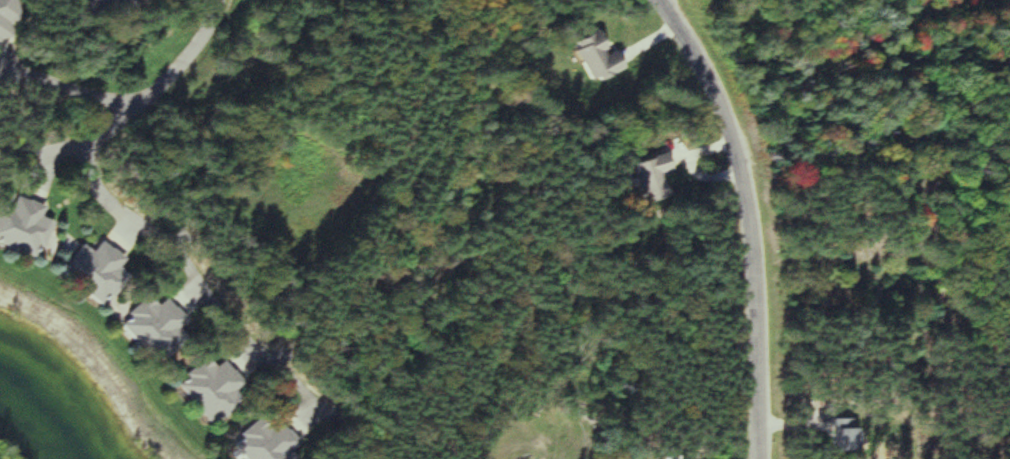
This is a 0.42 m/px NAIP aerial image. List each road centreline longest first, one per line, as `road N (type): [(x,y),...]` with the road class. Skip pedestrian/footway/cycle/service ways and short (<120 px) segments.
road 1 (residential): [(760,458),(758,285),(745,178),(693,53),(656,0)]
road 2 (residential): [(98,147),(90,165),(100,190),(175,246),(330,411)]
road 3 (residential): [(0,153),(98,147),(145,104)]
road 4 (residential): [(145,104),(29,78),(0,80)]
road 5 (residential): [(219,0),(201,44),(145,104)]

